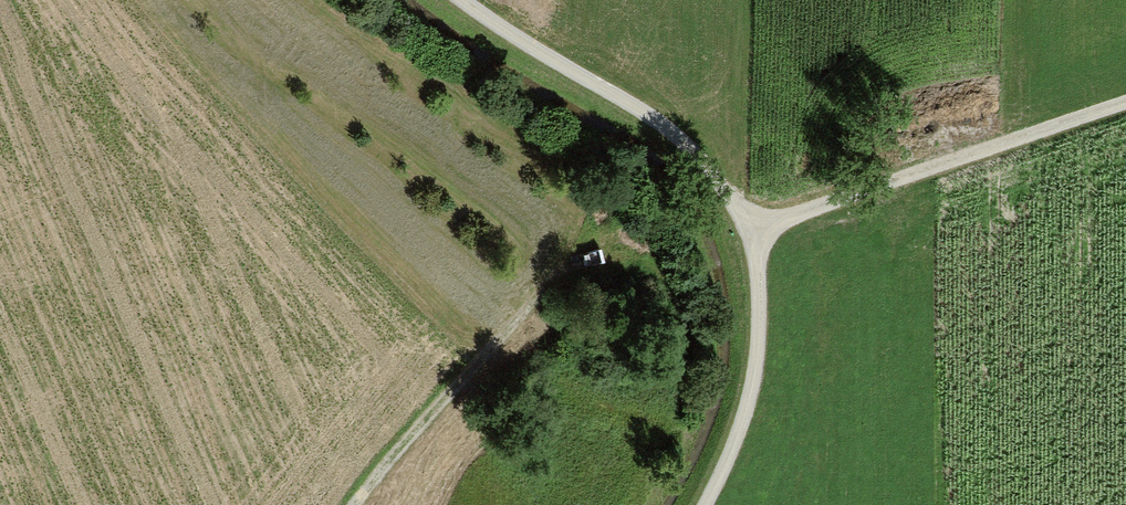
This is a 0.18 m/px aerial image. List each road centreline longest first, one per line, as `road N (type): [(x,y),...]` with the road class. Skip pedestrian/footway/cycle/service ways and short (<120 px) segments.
road 1 (track): [(460,0),(650,120),(761,224),(739,409),(691,504)]
road 2 (track): [(362,504),(521,300),(595,167)]
road 3 (track): [(761,224),(1125,101)]

